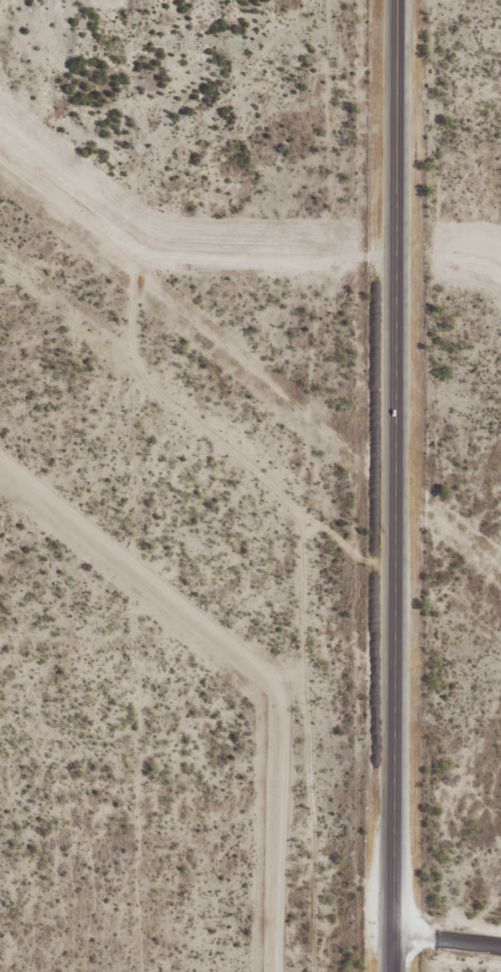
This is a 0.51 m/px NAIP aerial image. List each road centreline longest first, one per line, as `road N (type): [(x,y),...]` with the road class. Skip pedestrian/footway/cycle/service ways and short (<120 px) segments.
road 1 (primary): [(389,971),(393,0)]
road 2 (track): [(0,306),(233,489),(258,539),(252,971)]

